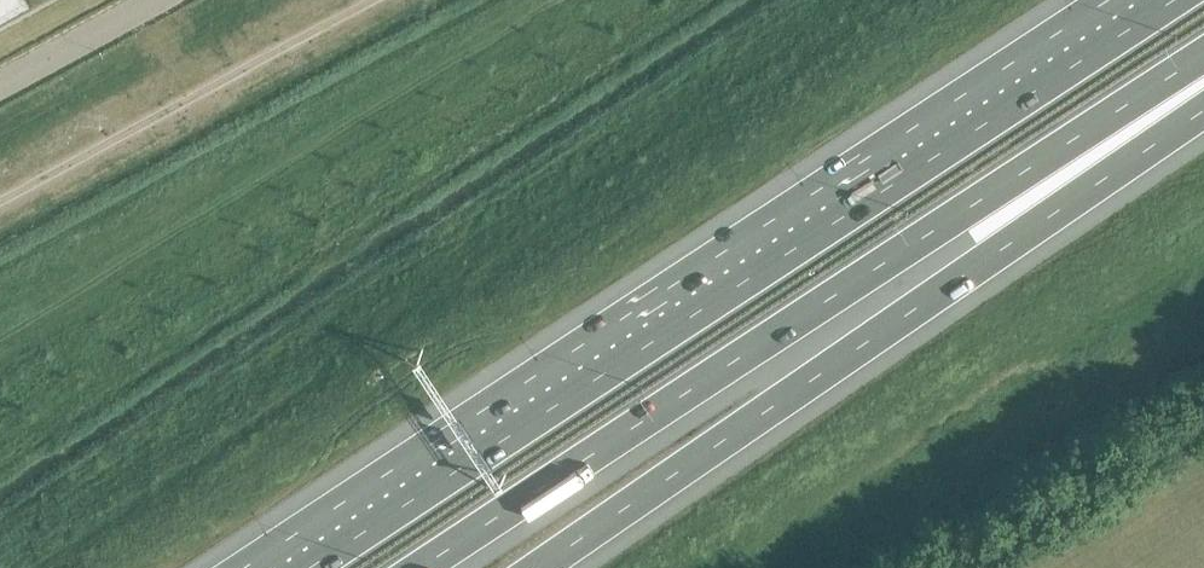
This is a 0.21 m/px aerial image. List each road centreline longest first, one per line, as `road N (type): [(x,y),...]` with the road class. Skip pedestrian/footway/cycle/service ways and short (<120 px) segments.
road 1 (motorway): [(1138,0),(299,567)]
road 2 (motorway): [(417,567),(1203,55)]
road 3 (motorway): [(528,567),(1203,106)]
road 4 (unclassified): [(0,86),(155,0)]

